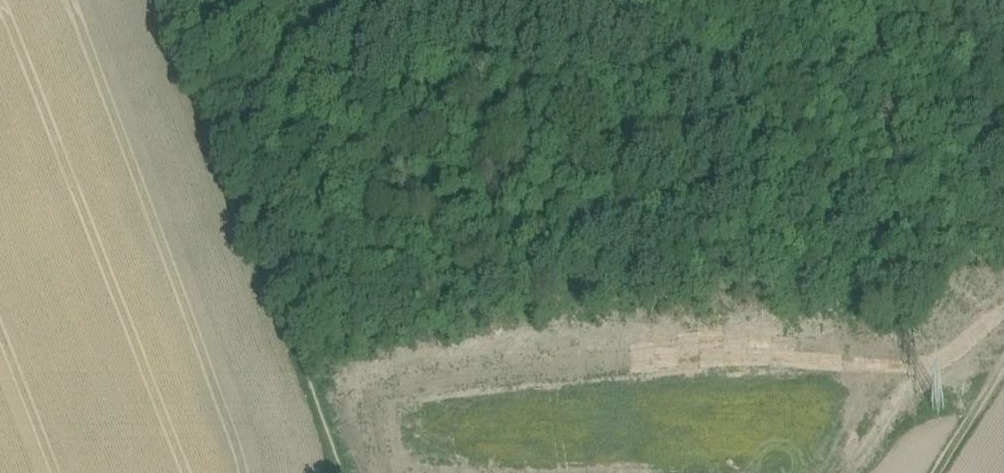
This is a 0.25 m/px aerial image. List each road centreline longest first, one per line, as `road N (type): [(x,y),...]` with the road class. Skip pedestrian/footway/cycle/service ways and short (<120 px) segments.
road 1 (track): [(173,0),(337,472)]

